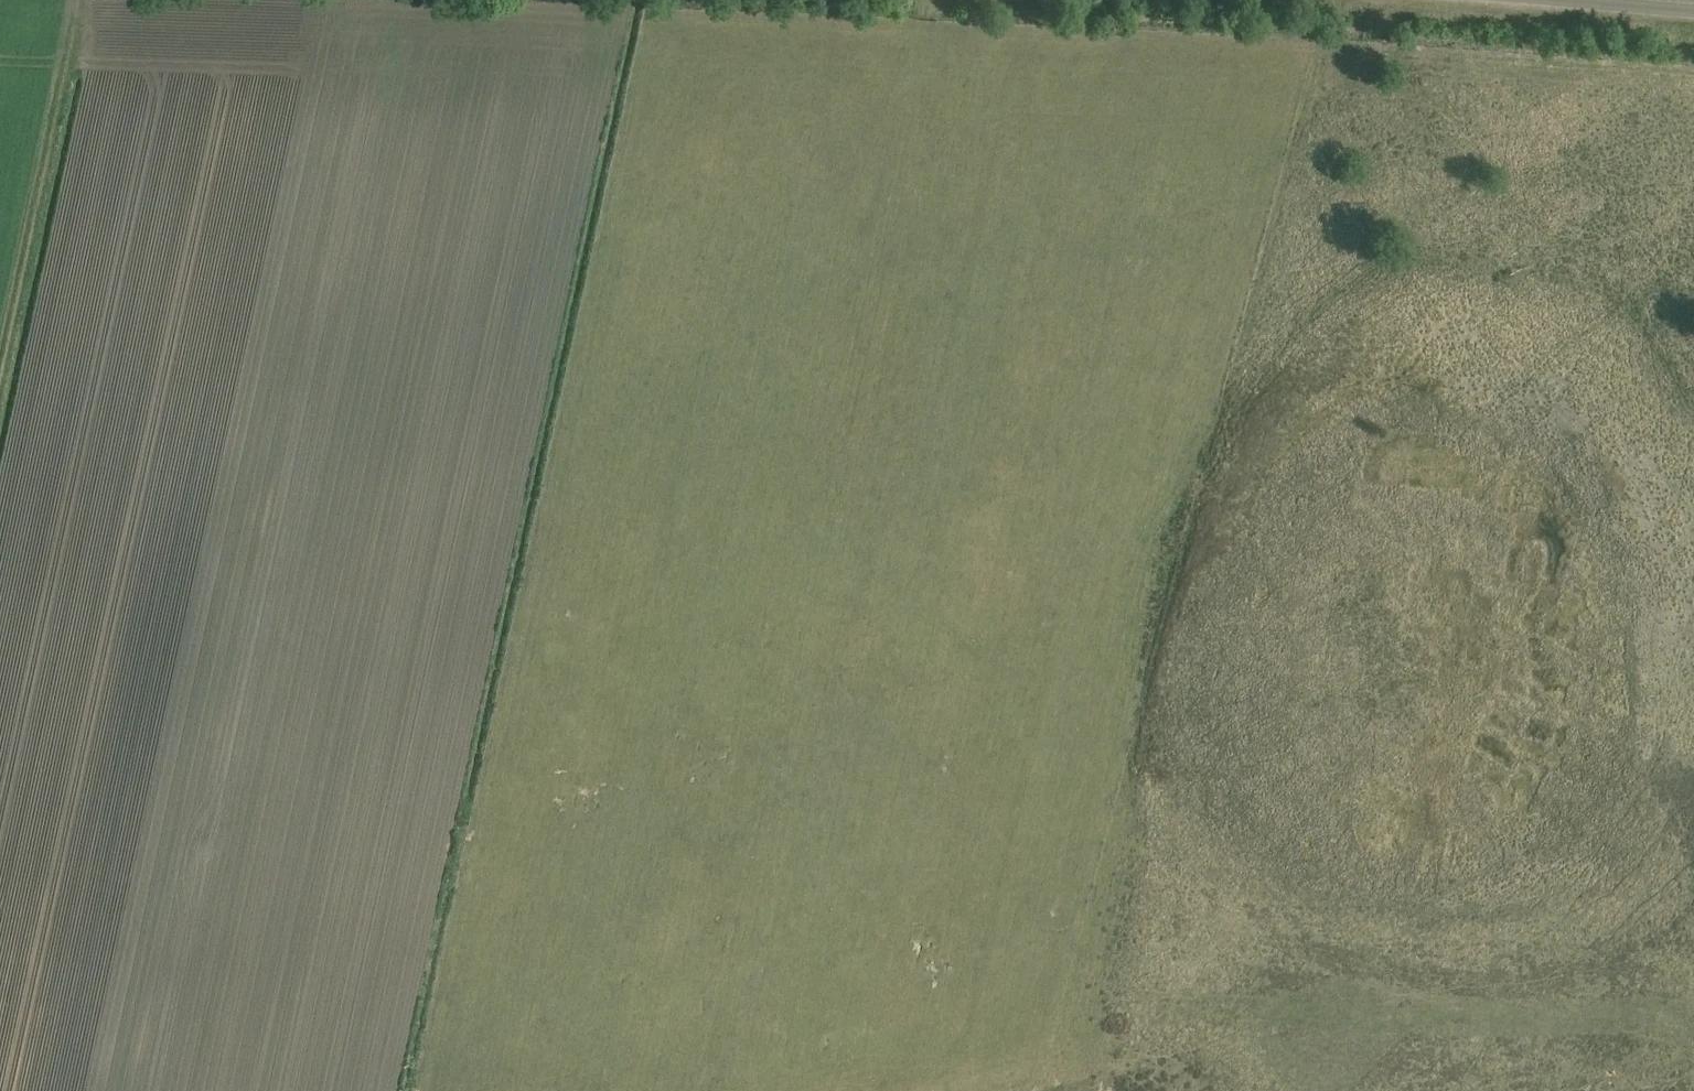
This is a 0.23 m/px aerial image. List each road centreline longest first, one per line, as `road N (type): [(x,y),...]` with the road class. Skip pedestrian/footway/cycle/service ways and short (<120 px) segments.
road 1 (track): [(71,0),(0,337)]

